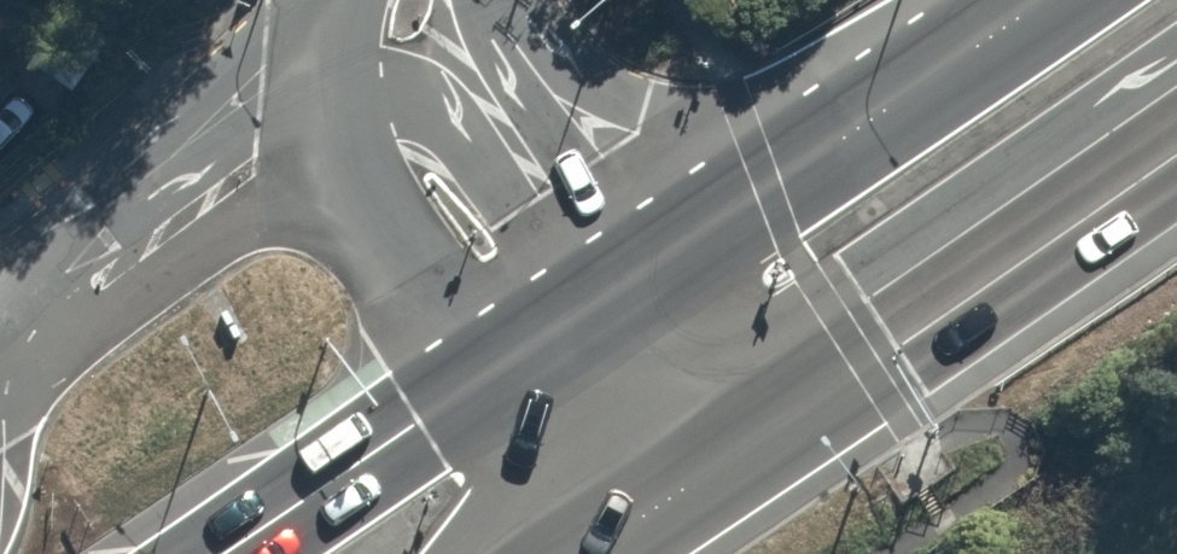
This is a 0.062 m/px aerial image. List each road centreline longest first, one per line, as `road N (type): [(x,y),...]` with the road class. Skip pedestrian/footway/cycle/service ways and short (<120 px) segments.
road 1 (trunk): [(1176,125),(893,326),(664,502)]
road 2 (trunk): [(551,336),(1040,0)]
road 3 (trunk): [(220,553),(551,336)]
road 4 (residential): [(0,340),(165,220),(324,118)]
road 5 (residential): [(324,118),(382,98),(434,102),(471,134),(516,209),(551,336)]
road 6 (residential): [(498,0),(537,80),(594,160),(551,336)]
road 7 (residential): [(551,336),(409,286),(352,190),(324,118)]
road 8 (residential): [(664,502),(551,336)]
road 9 (residential): [(324,118),(326,47),(339,0)]

